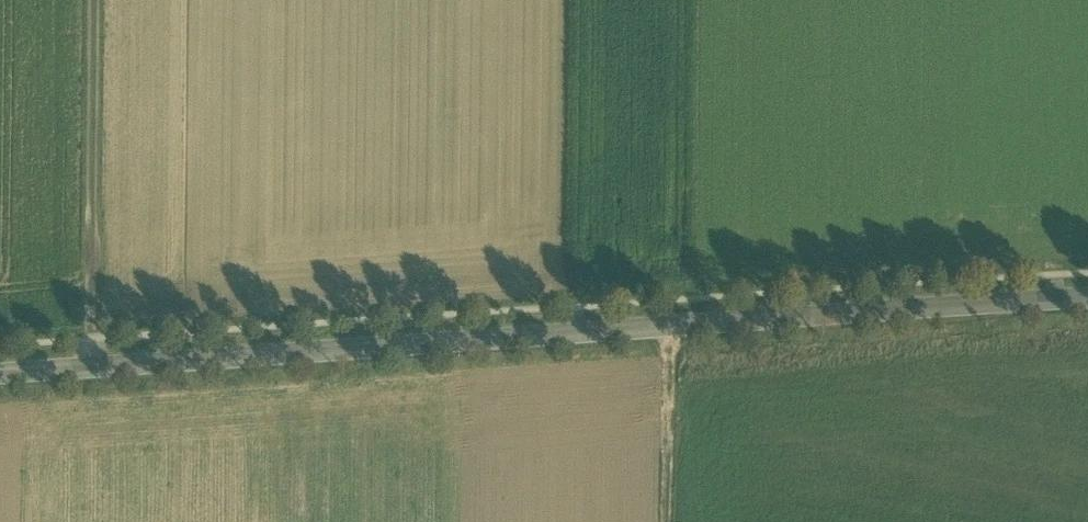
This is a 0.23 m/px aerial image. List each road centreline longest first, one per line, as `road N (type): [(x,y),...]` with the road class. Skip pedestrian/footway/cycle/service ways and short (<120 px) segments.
road 1 (tertiary): [(1087,299),(0,376)]
road 2 (track): [(96,0),(93,370)]
road 3 (track): [(666,521),(669,327)]

